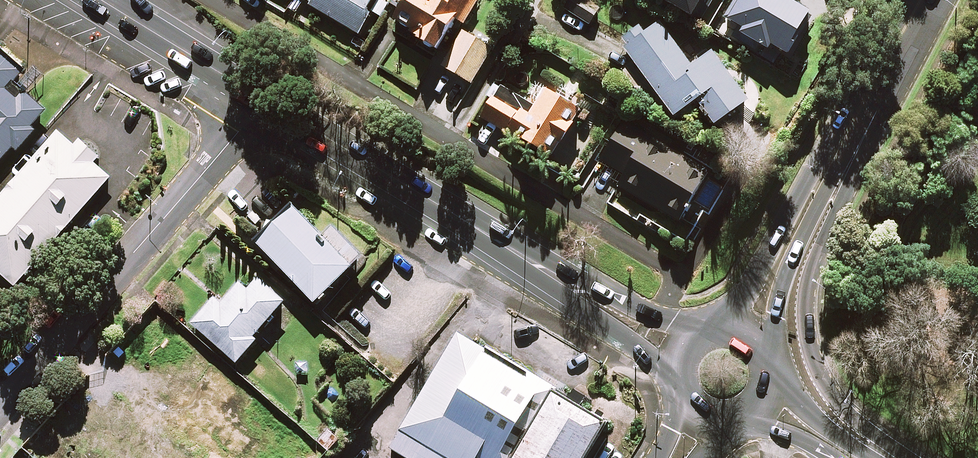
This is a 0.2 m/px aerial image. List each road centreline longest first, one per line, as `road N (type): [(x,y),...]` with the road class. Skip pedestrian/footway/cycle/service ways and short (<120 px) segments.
road 1 (secondary): [(902,35),(812,274),(807,318),(829,389),(892,457)]
road 2 (residential): [(0,407),(268,99)]
road 3 (secondary): [(552,275),(268,99)]
road 4 (secondary): [(268,99),(101,0)]
road 5 (secondary): [(818,182),(770,356)]
road 6 (secondary): [(716,328),(818,182)]
road 7 (secondary): [(902,35),(818,182)]
road 8 (secondary): [(674,380),(552,275)]
road 9 (secondary): [(552,275),(701,331)]

